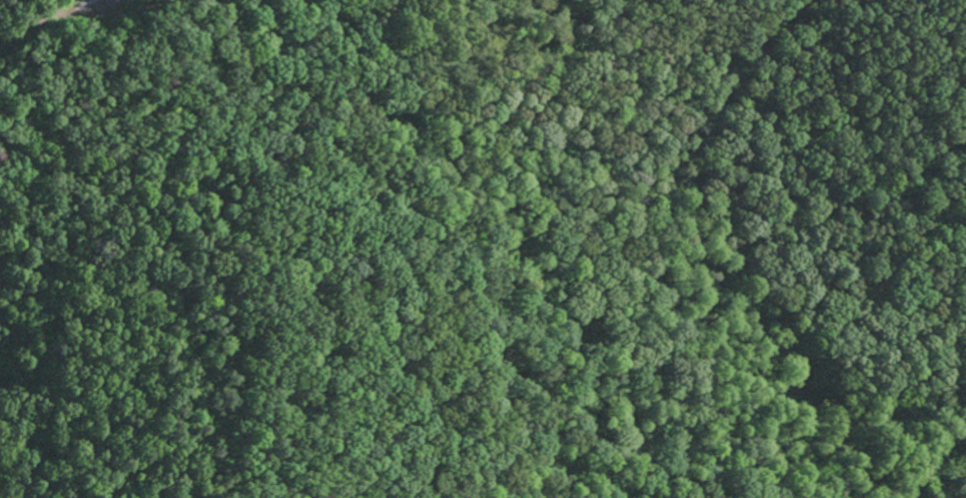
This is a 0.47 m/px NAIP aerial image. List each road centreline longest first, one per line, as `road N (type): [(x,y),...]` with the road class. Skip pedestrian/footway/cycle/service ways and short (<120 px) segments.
road 1 (residential): [(138,0),(0,70)]

